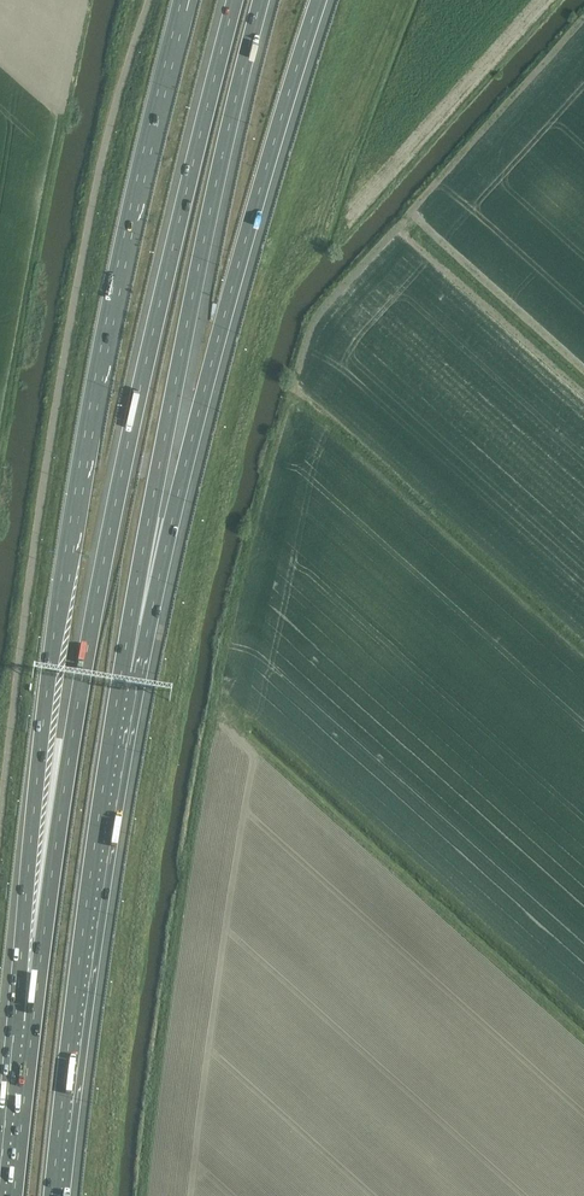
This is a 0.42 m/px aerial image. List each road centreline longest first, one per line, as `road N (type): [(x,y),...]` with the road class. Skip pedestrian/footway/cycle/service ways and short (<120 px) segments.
road 1 (motorway): [(235,0),(122,464),(30,1020)]
road 2 (motorway): [(185,14),(140,179),(62,577),(27,893),(30,1020)]
road 3 (motorway): [(126,672),(320,0)]
road 4 (motorway): [(126,672),(262,0)]
road 5 (motorway): [(54,1195),(126,672)]
road 6 (motorway): [(30,1020),(9,1195)]

